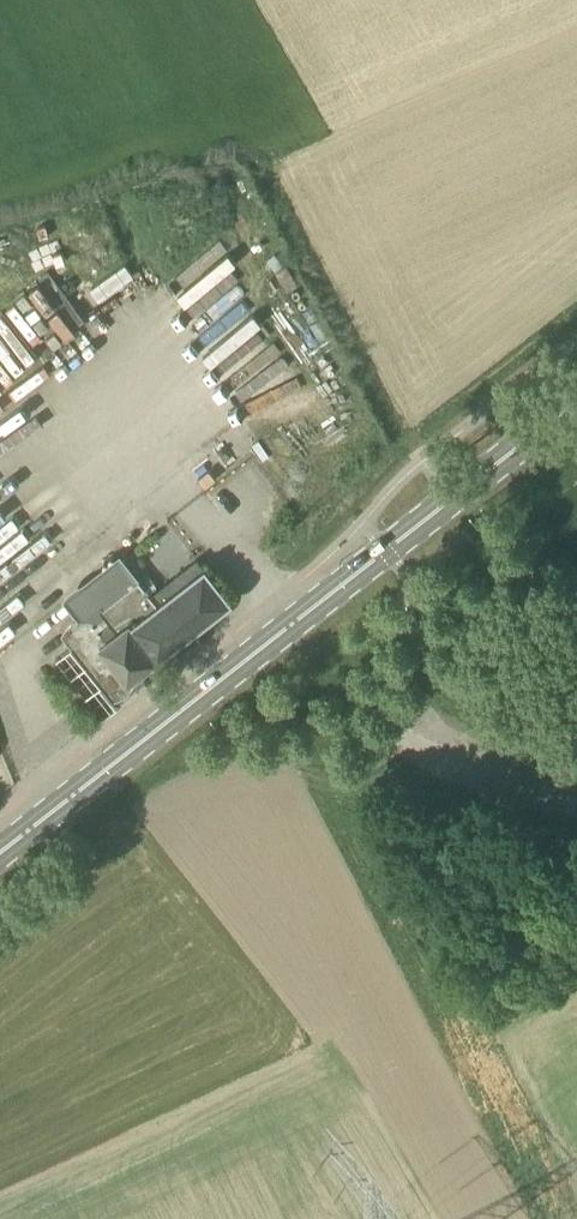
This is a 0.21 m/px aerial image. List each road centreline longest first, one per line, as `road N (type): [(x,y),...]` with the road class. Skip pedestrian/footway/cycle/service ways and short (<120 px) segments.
road 1 (primary): [(0,852),(576,401)]
road 2 (unclassified): [(576,802),(394,720)]

